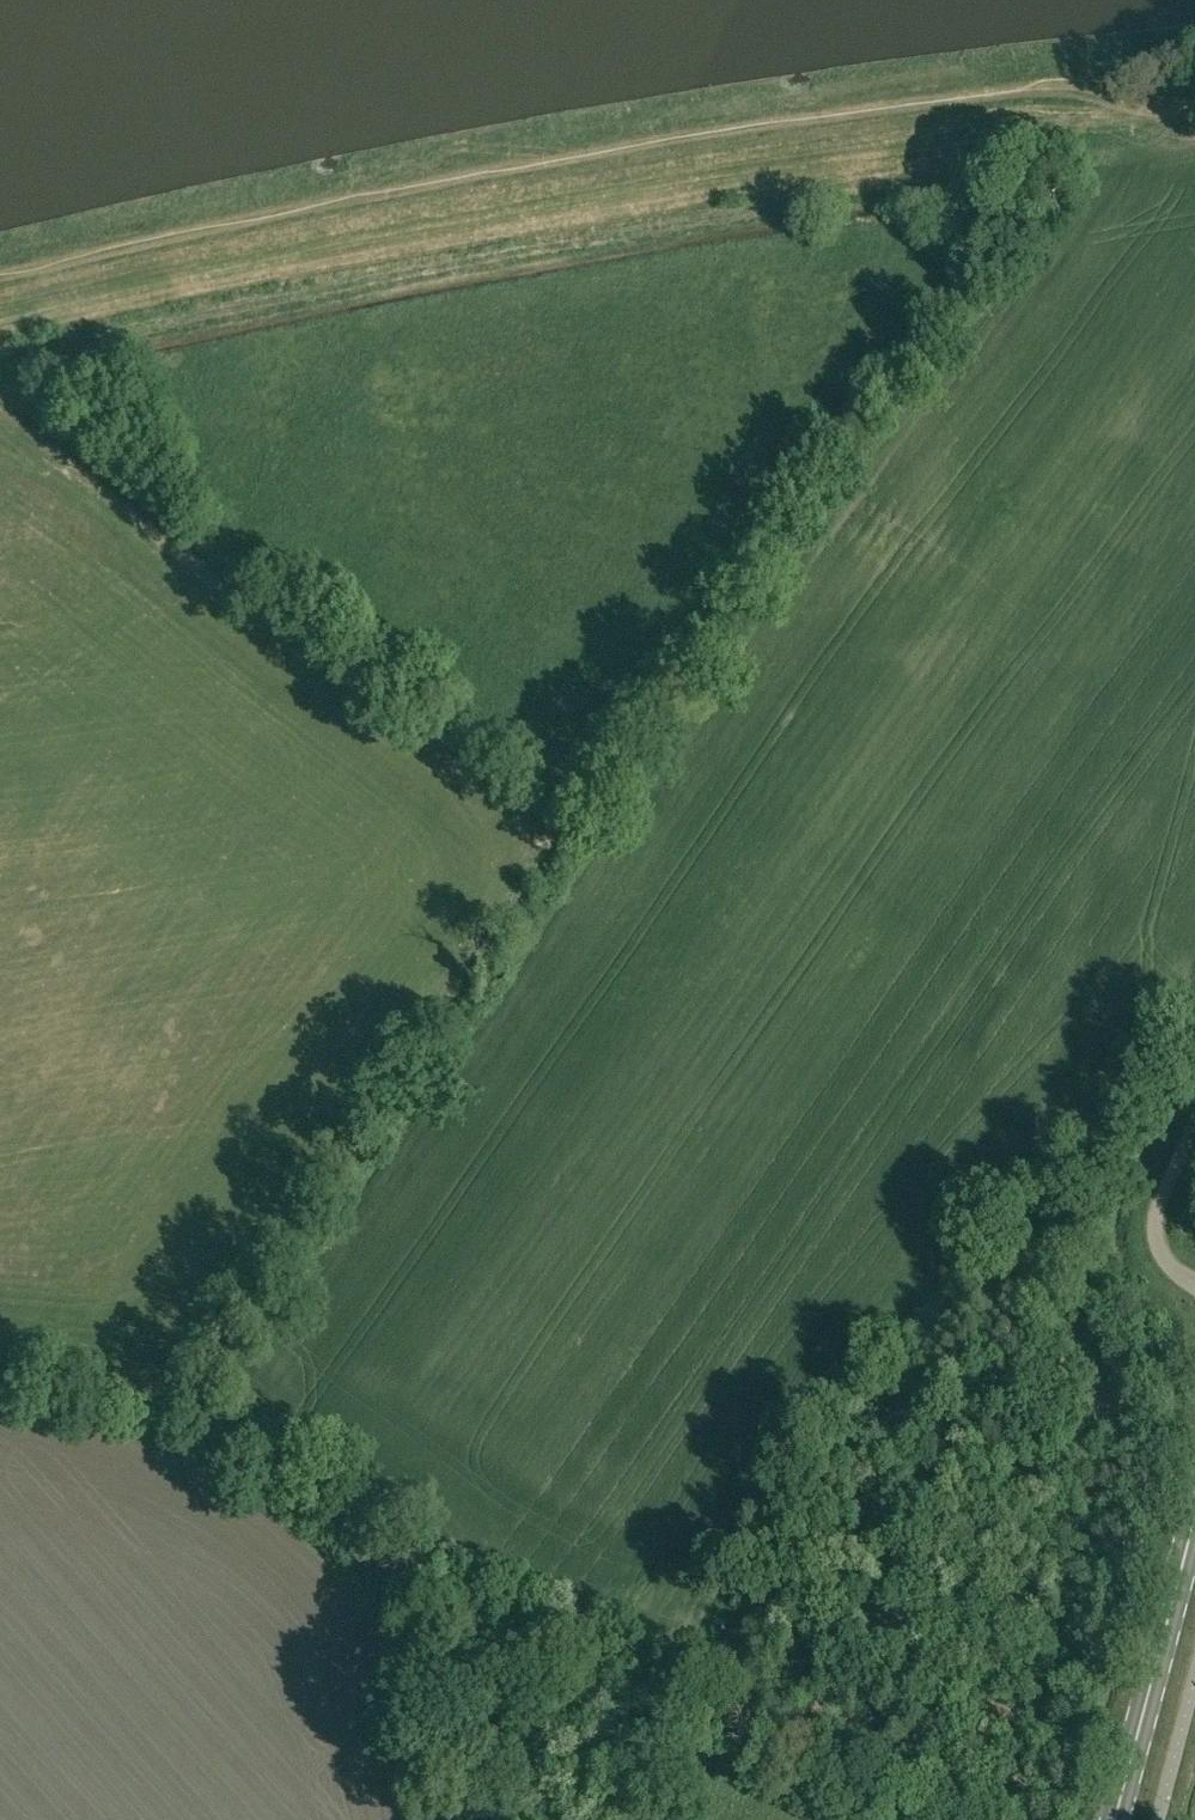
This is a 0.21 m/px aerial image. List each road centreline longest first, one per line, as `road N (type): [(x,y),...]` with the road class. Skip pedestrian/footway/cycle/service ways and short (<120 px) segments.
road 1 (secondary): [(1127,1819),(1194,1563)]

